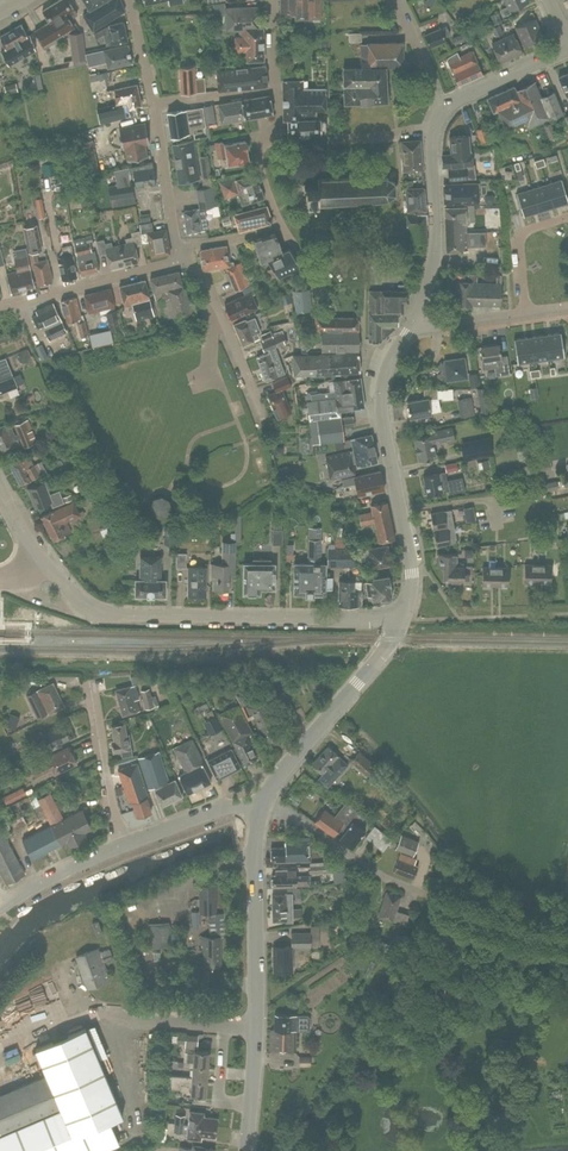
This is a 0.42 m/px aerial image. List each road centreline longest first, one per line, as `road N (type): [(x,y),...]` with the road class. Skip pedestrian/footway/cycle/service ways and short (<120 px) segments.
road 1 (tertiary): [(404,618),(107,614),(66,589),(46,561)]
road 2 (residential): [(567,929),(478,912),(393,882),(306,822),(260,809)]
road 3 (secondary): [(404,618),(412,573),(381,401),(386,369),(412,324)]
road 4 (secondary): [(260,809),(278,774),(375,664),(404,618)]
road 5 (secondary): [(257,1033),(260,809)]
road 6 (residential): [(0,310),(182,261)]
road 7 (residential): [(261,417),(210,295),(182,261)]
road 8 (residential): [(433,259),(311,264),(283,229)]
road 9 (residential): [(122,844),(88,686)]
road 10 (residential): [(412,324),(567,311)]
road 11 (residential): [(433,130),(280,142)]
road 12 (residential): [(179,247),(153,103)]
road 13 (unclassified): [(122,844),(227,808),(260,809)]
road 14 (secondary): [(442,108),(567,48)]
road 15 (unclassified): [(0,909),(122,844)]
road 16 (residential): [(251,1106),(221,1104),(225,1032),(257,1033)]
road 17 (secondary): [(433,259),(433,130)]
road 18 (residential): [(153,103),(276,90)]

